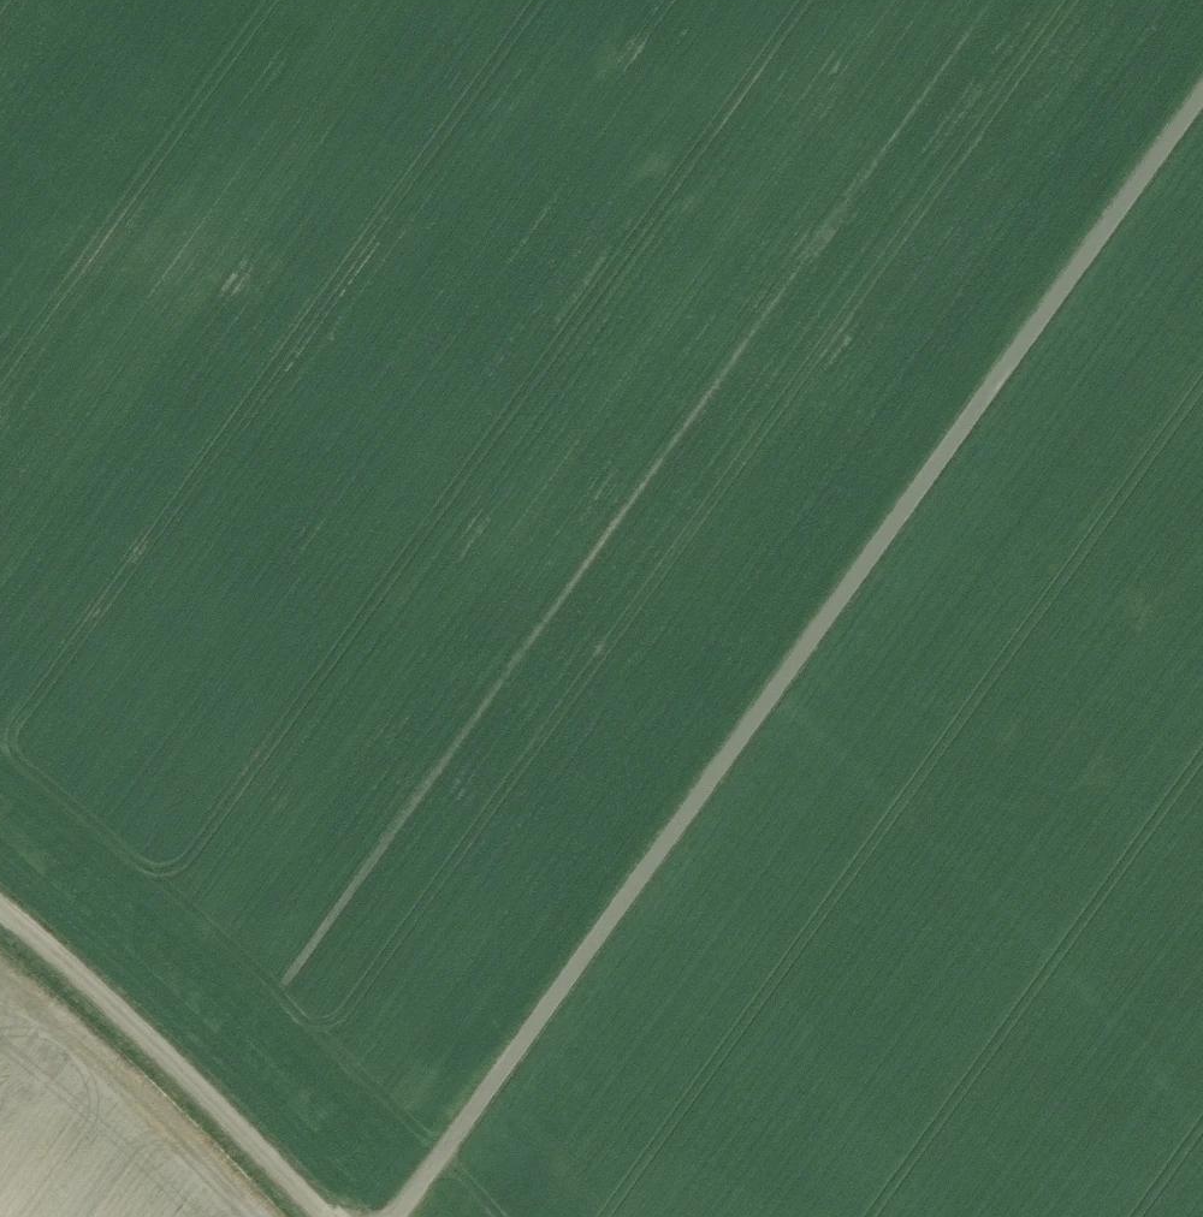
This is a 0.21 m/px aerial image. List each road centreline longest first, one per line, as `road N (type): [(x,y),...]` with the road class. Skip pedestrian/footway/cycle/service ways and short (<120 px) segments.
road 1 (unclassified): [(340,1216),(154,1023),(0,894)]

